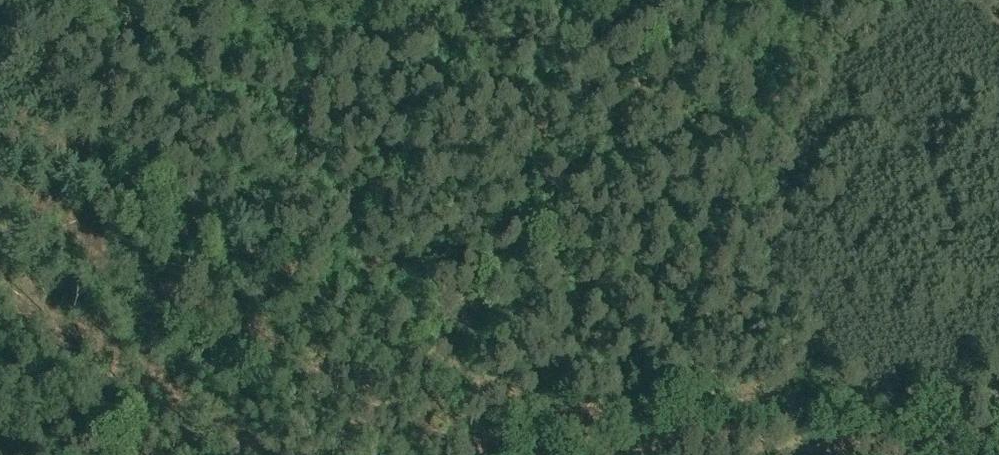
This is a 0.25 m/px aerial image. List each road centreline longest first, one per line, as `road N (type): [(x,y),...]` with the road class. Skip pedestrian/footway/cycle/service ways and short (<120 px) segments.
road 1 (track): [(0,101),(321,285),(389,336),(524,403),(597,415),(998,395)]

